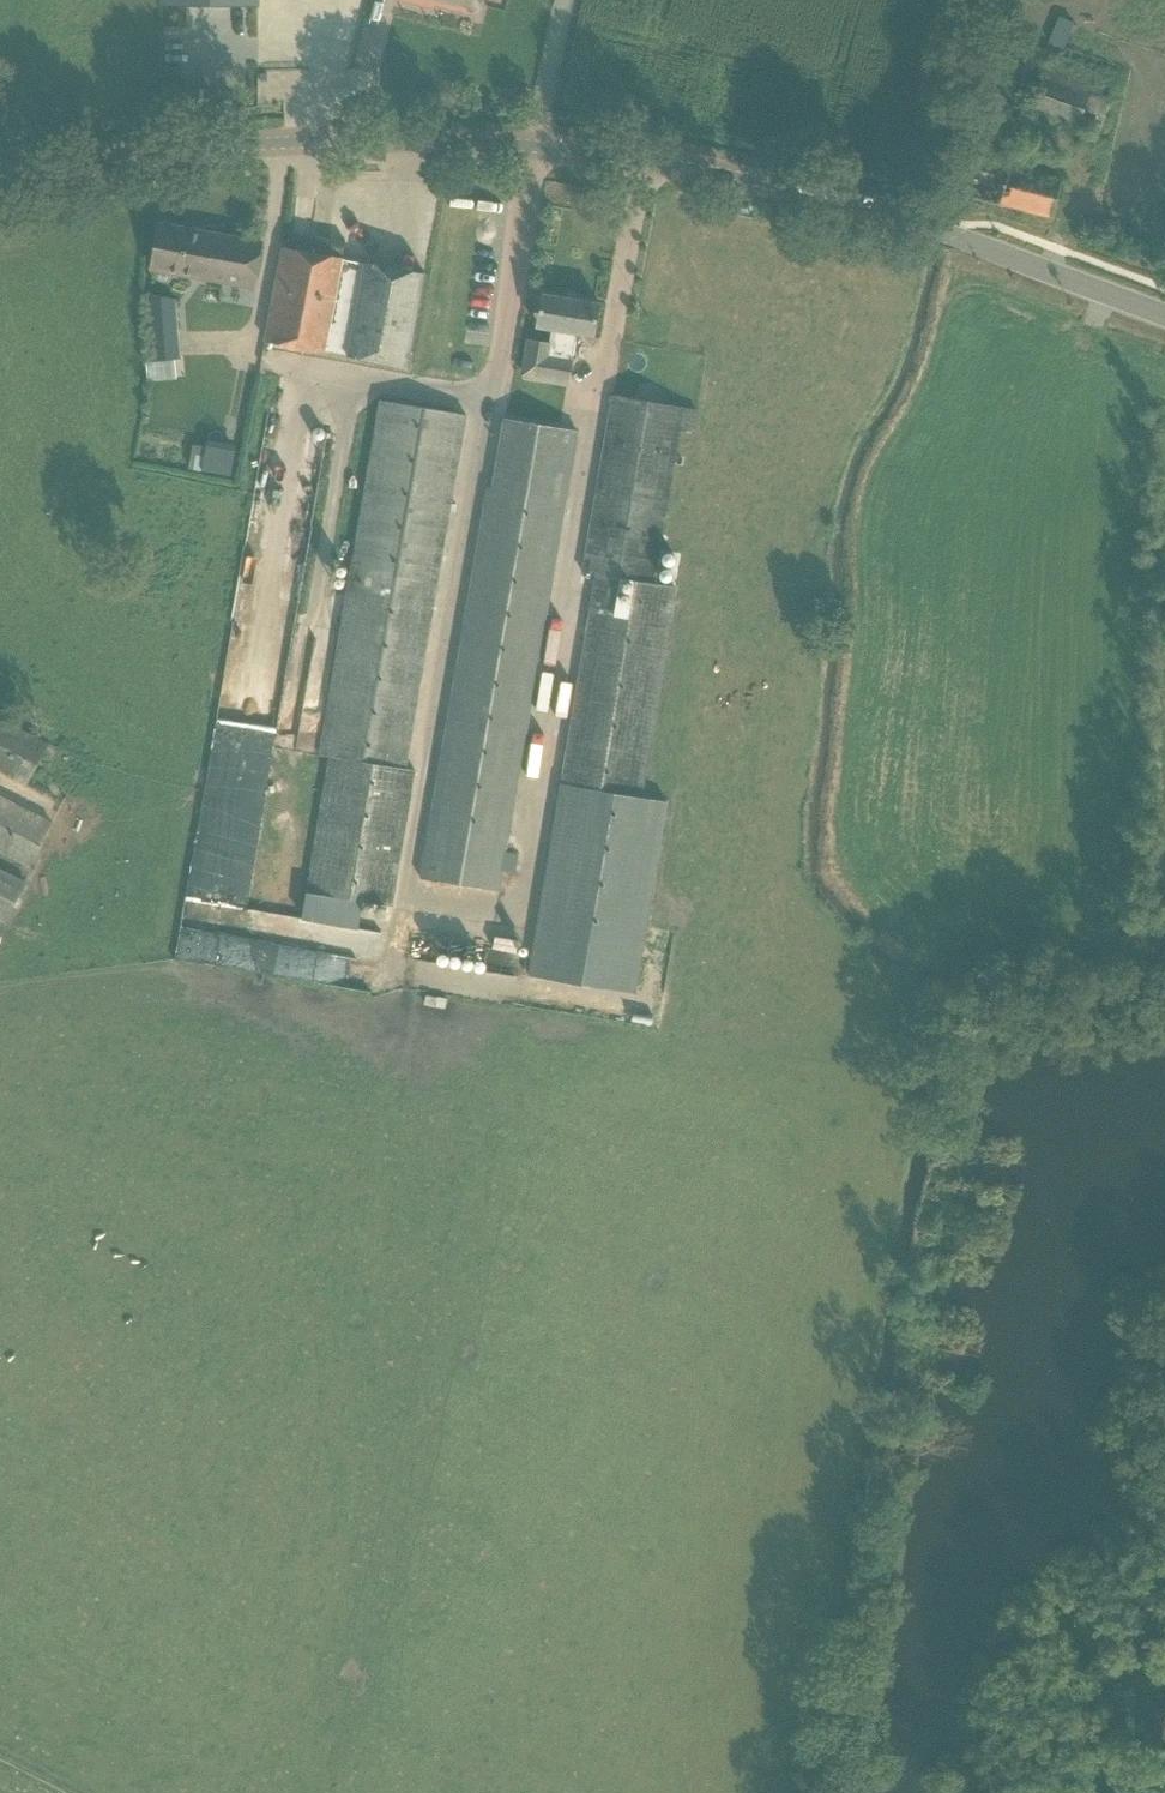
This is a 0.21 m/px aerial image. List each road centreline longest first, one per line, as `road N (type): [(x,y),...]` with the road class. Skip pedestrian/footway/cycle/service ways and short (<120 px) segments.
road 1 (track): [(1164,993),(1074,993),(1002,1005),(975,1065),(957,1128),(848,1792)]
road 2 (secondary): [(946,230),(722,174),(462,141),(228,146),(0,172)]
road 3 (secondary): [(946,230),(1164,314)]

